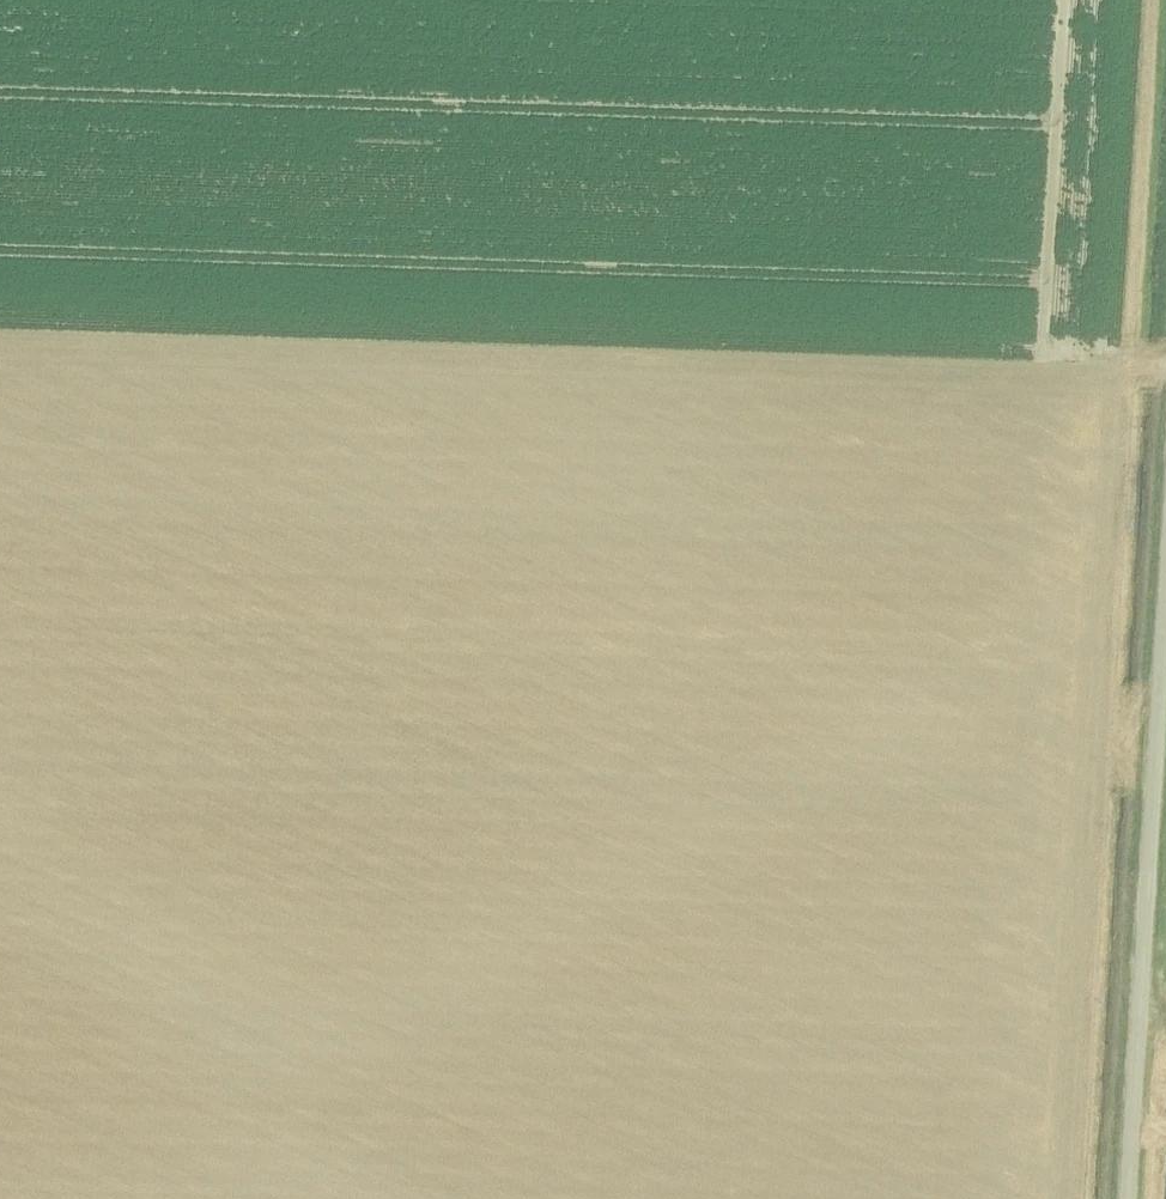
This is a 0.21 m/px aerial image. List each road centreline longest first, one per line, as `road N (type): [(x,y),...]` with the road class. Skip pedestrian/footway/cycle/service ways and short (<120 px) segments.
road 1 (unclassified): [(1129,1198),(1165,617)]

